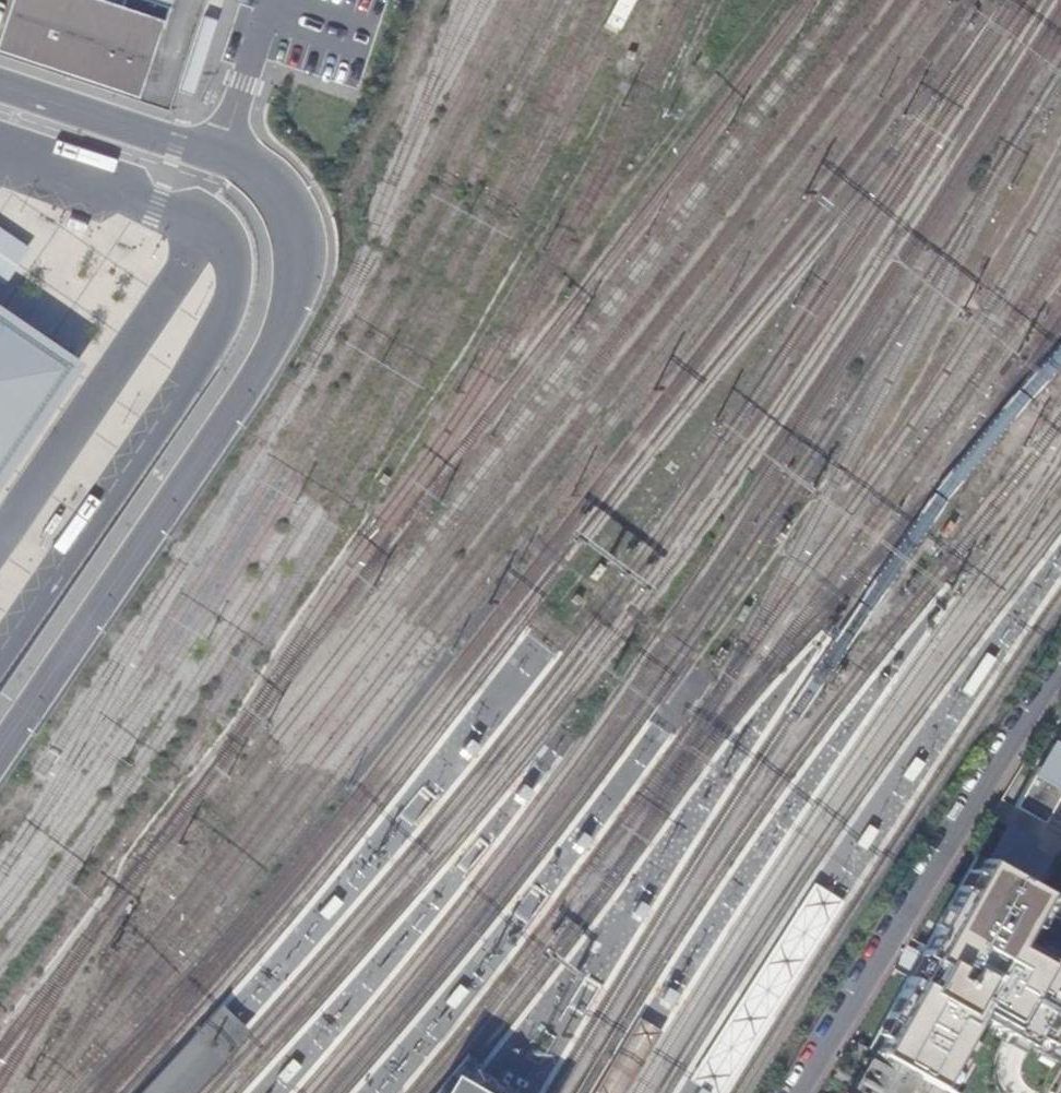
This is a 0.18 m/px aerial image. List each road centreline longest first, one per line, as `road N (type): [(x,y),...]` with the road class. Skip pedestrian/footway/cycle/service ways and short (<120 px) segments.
road 1 (tertiary): [(0,88),(271,181),(293,213),(300,263),(267,353),(0,747)]
road 2 (unclassified): [(799,1092),(1060,674)]

